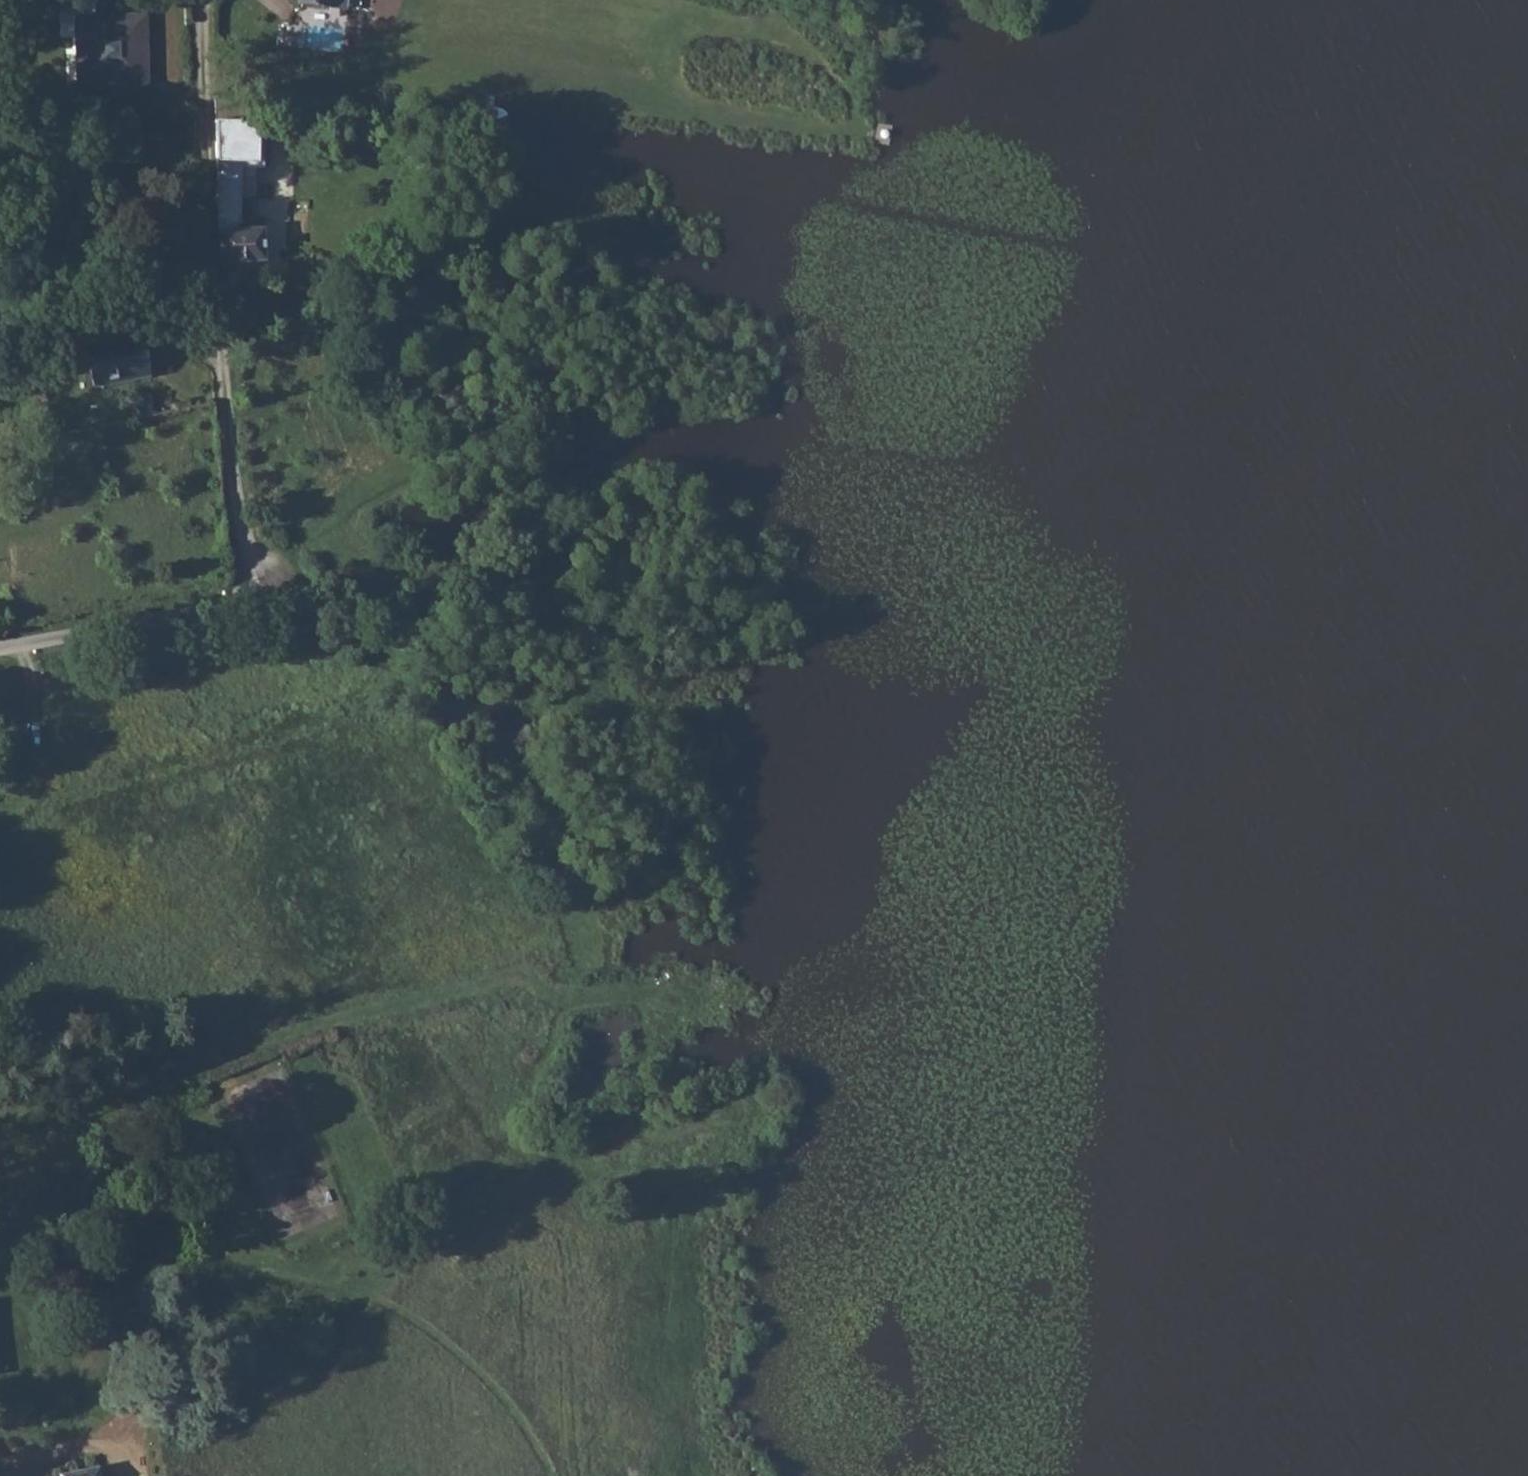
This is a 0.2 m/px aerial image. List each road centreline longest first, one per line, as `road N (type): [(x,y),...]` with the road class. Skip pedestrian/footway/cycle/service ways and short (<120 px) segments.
road 1 (track): [(0,1119),(547,964)]

